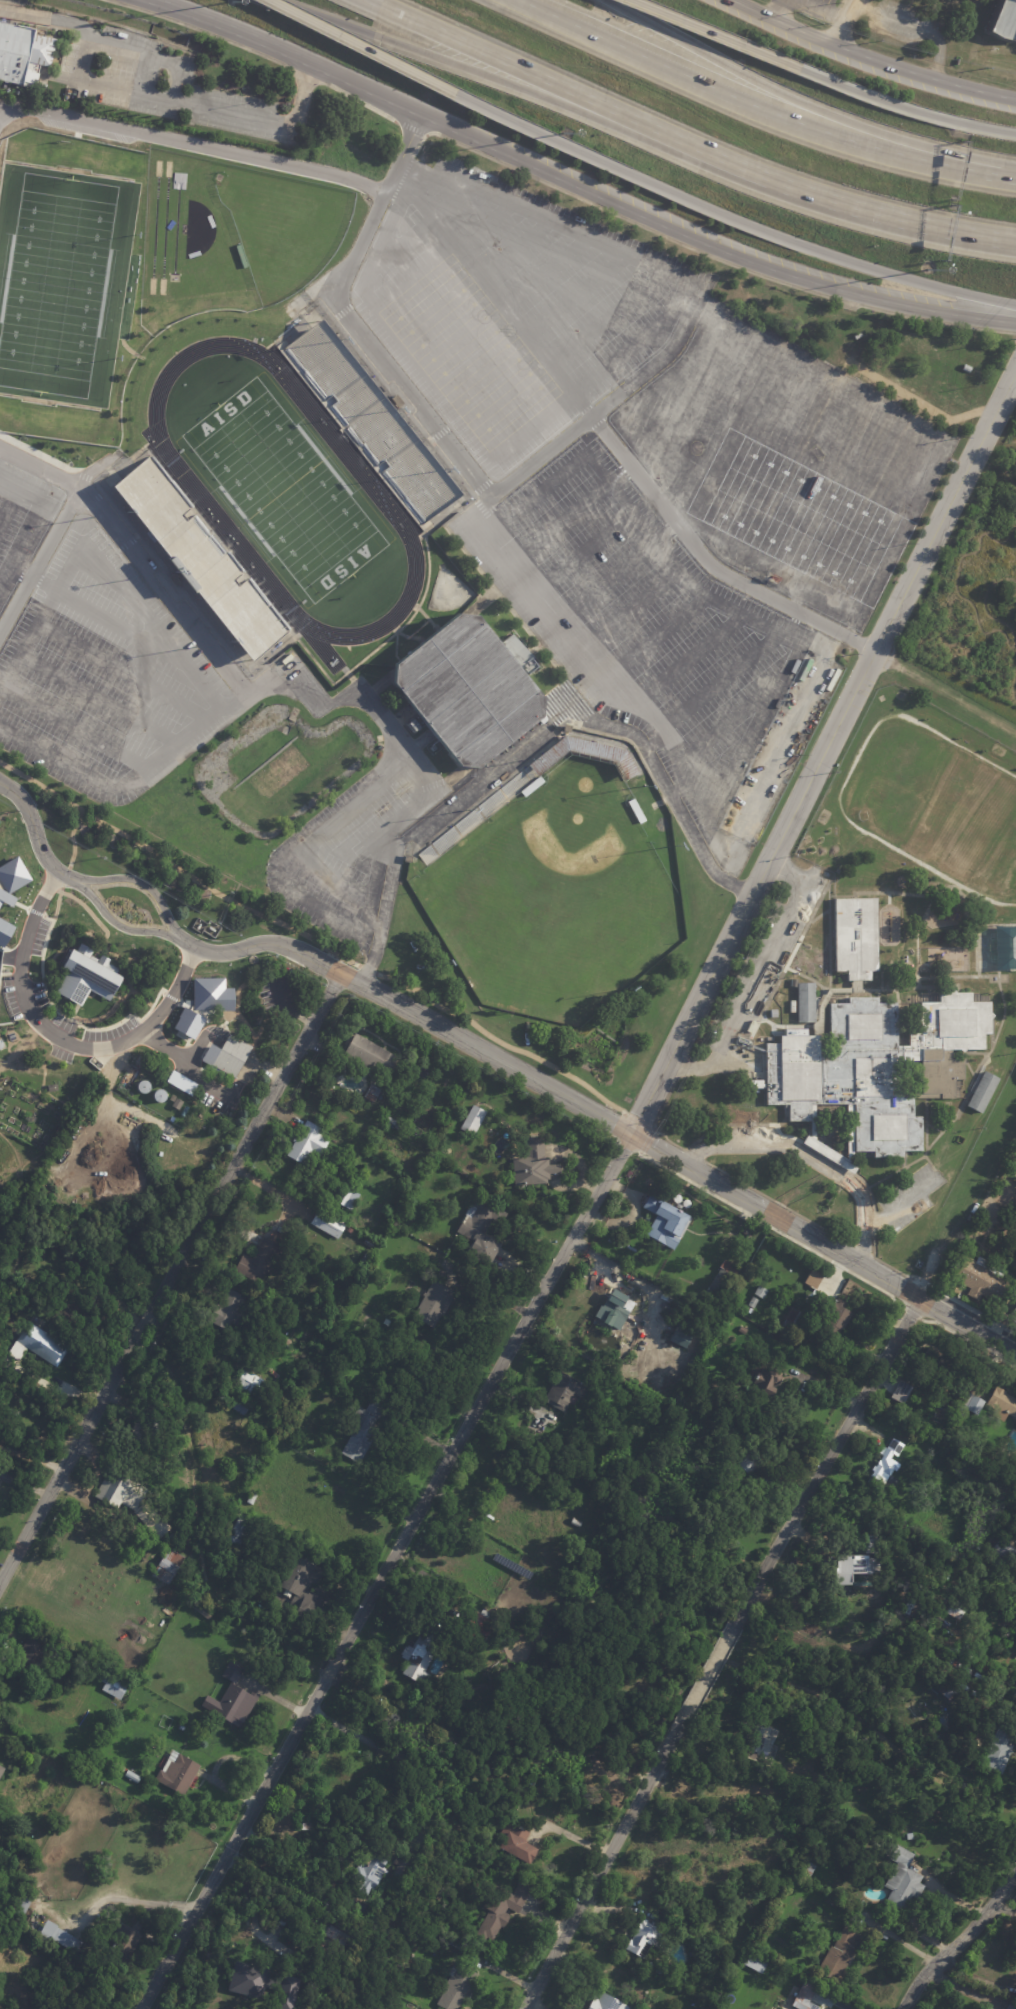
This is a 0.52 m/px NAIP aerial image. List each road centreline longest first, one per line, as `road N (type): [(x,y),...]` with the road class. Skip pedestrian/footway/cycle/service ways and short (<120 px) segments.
road 1 (residential): [(1015,373),(631,1133)]
road 2 (secondary): [(298,57),(762,265),(1009,323)]
road 3 (residential): [(631,1133),(332,1664)]
road 4 (motorway): [(459,96),(784,241),(1015,306)]
road 5 (motorway): [(269,0),(677,143)]
road 6 (residential): [(340,974),(145,1322)]
road 7 (residential): [(325,1676),(139,2008)]
road 8 (residential): [(920,1299),(734,1625)]
road 9 (motorway): [(677,143),(817,197),(1015,243)]
road 10 (tertiary): [(631,1133),(327,967)]
road 11 (motorway): [(364,0),(677,143)]
road 12 (tertiary): [(920,1299),(631,1133)]
road 13 (motorway): [(893,155),(606,0)]
road 14 (residential): [(676,1730),(525,2008)]
road 15 (secondary): [(1015,101),(940,84),(738,0)]
road 16 (residential): [(138,1335),(0,1579)]
road 17 (motorway): [(893,155),(656,68)]
road 18 (motorway): [(1015,135),(922,115),(800,71)]
road 19 (motorway): [(269,0),(459,96)]
road 20 (motorway): [(800,71),(624,0)]
road 21 (residential): [(1015,1874),(916,1984),(903,2008)]
road 22 (motorway): [(656,68),(506,0)]
road 23 (secondary): [(153,0),(298,57)]
road 24 (tertiary): [(194,947),(140,882),(72,879)]
road 25 (tertiary): [(72,879),(122,928),(194,947)]
road 26 (tertiary): [(194,947),(225,953),(276,944),(327,967)]
road 27 (tertiary): [(72,879),(47,861),(21,799),(0,784)]
road 28 (motorway): [(1015,175),(893,155)]

